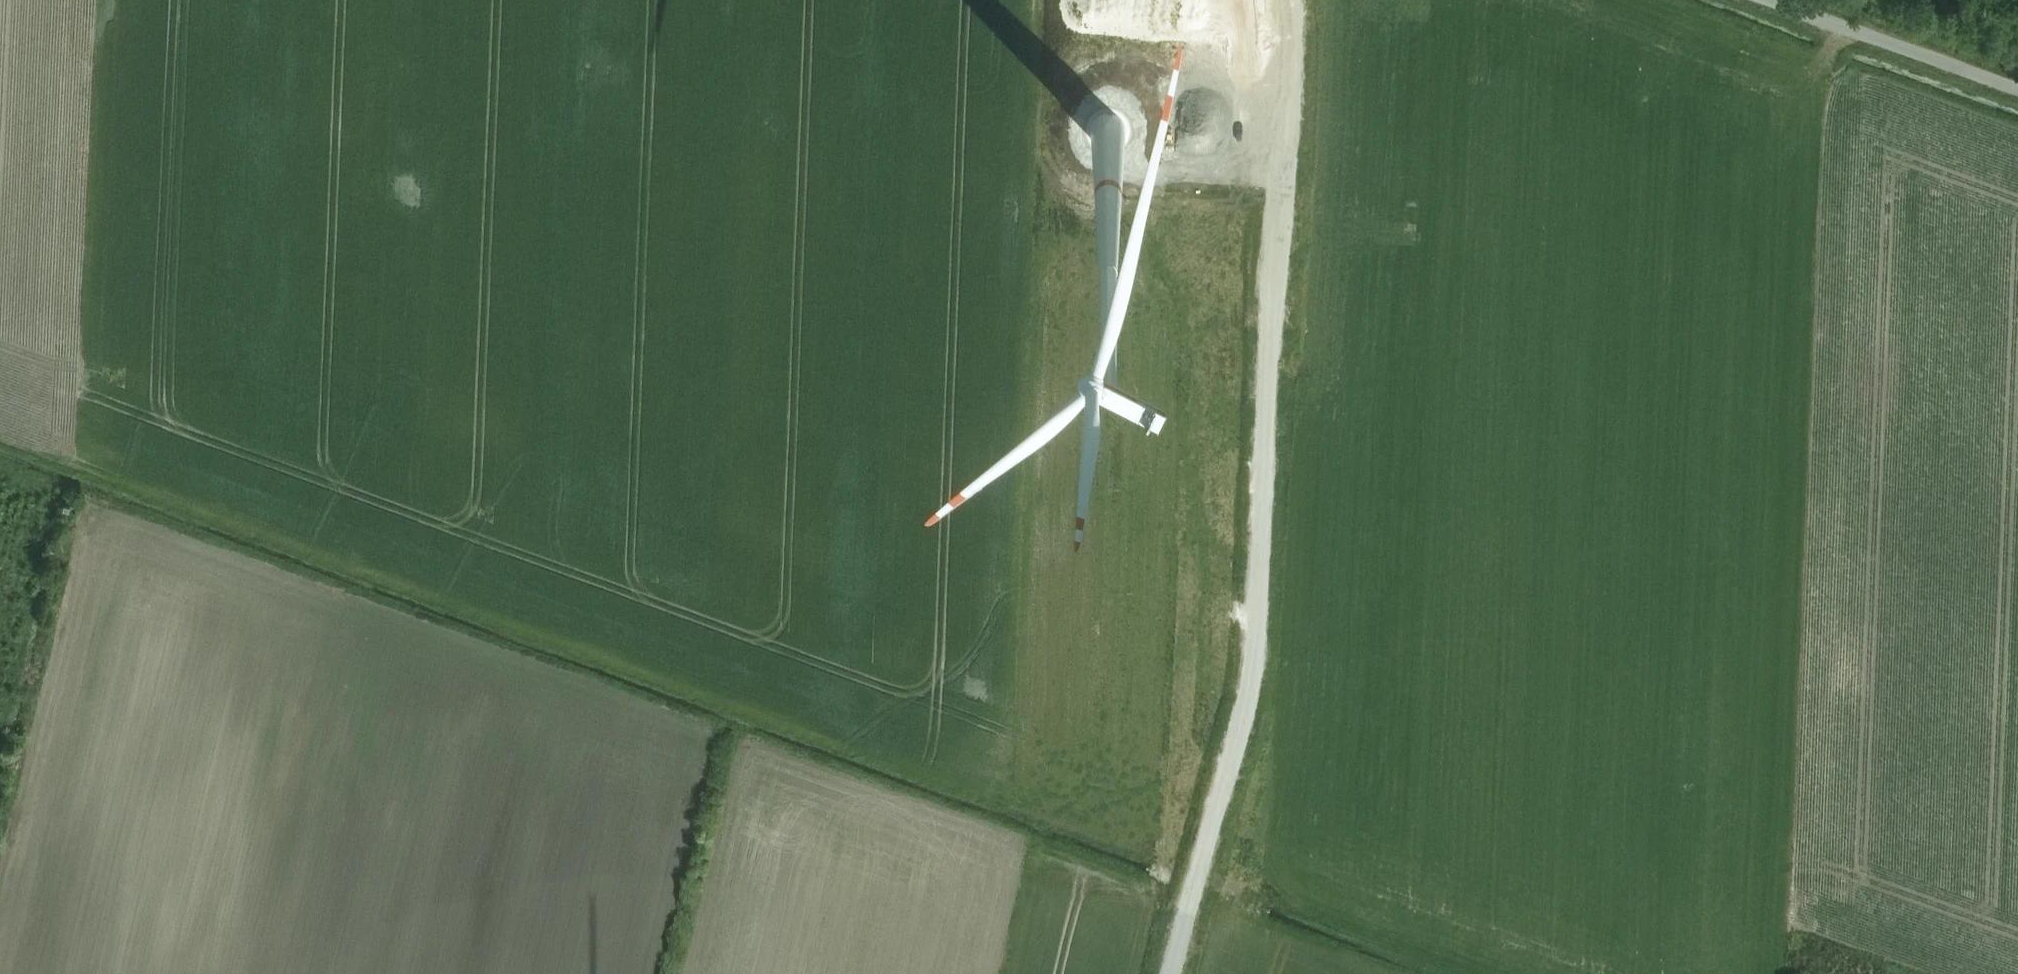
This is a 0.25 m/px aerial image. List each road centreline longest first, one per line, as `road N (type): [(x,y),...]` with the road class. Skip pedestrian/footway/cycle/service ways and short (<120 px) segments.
road 1 (track): [(1278,0),(1280,120),(1248,687),(1173,973)]
road 2 (track): [(1773,0),(2017,90)]

